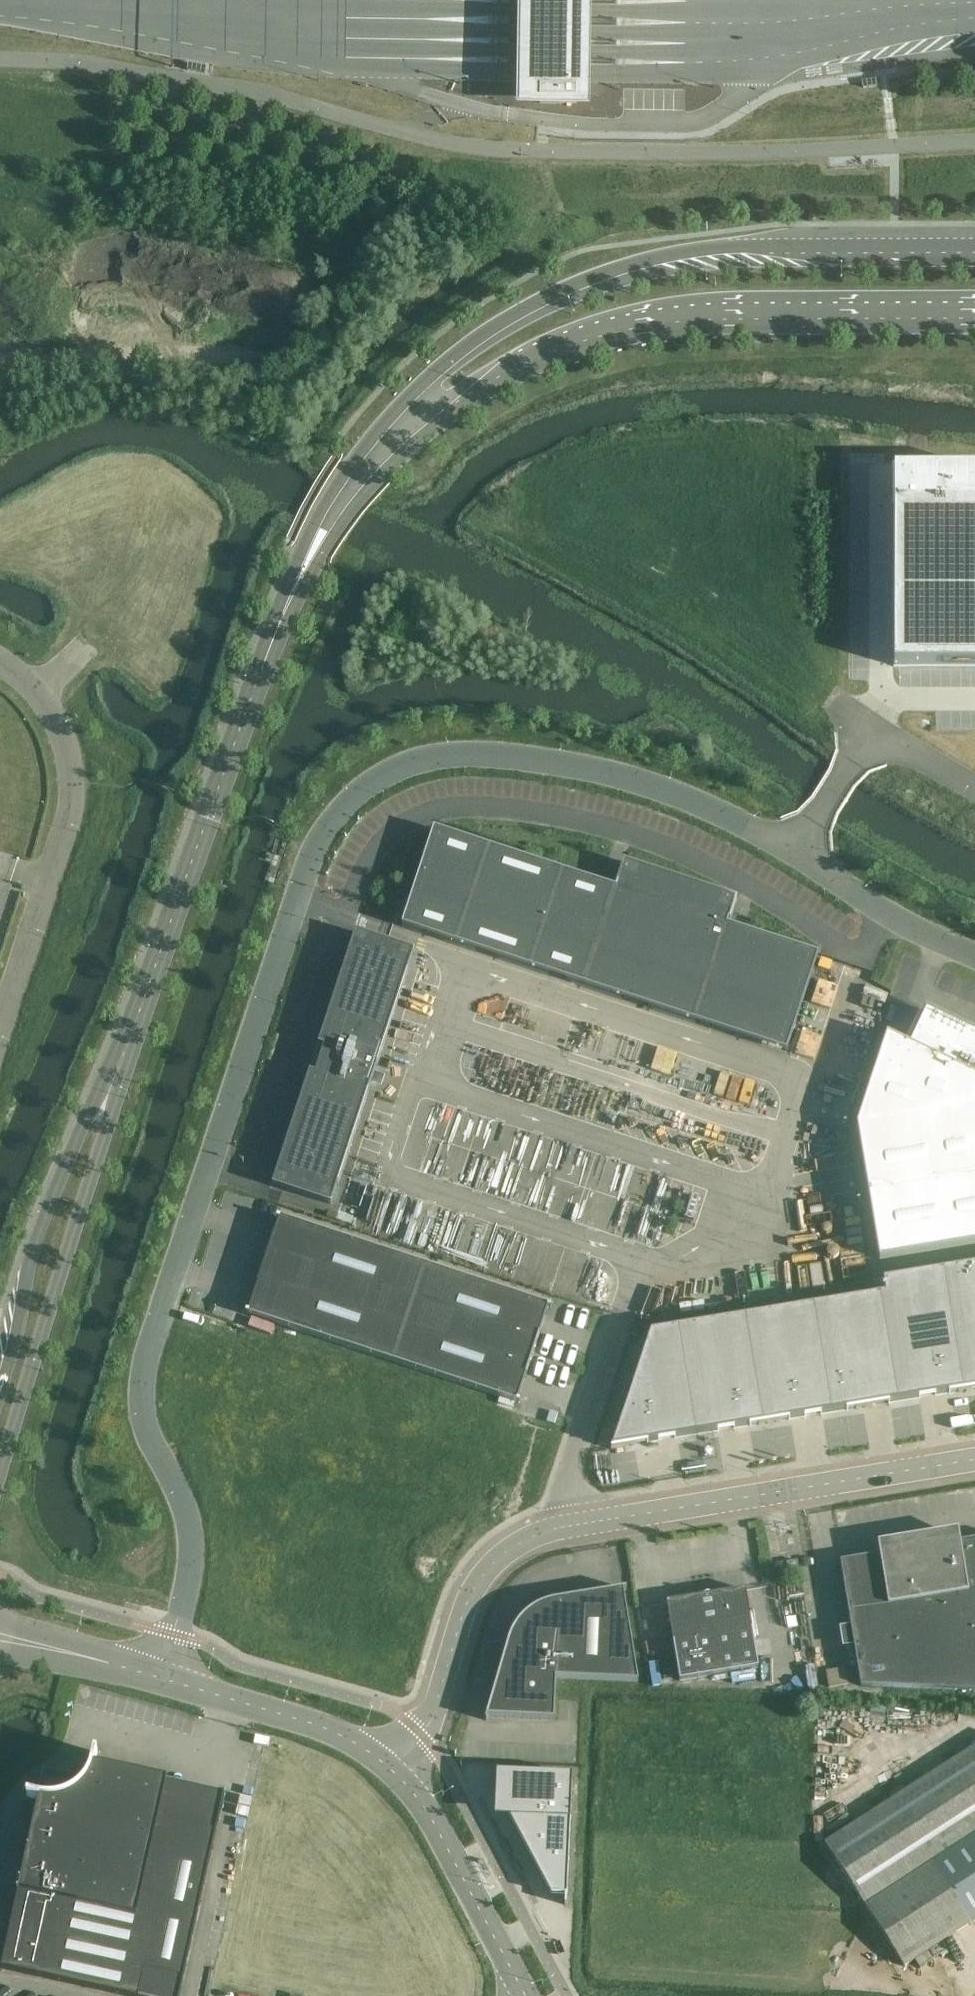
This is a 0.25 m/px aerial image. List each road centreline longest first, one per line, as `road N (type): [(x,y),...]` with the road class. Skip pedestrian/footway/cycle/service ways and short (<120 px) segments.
road 1 (unclassified): [(156,1677),(194,1561),(176,1478),(145,1419),(146,1354),(315,847),(337,818),(420,758),(472,753),(604,770),(678,795),(793,854)]
road 2 (unclassified): [(387,1766),(418,1733),(468,1584),(520,1538),(974,1459)]
road 3 (tertiary): [(112,1086),(292,596),(335,510),(388,440)]
road 4 (tertiary): [(974,251),(692,253),(618,270),(525,309),(473,342),(424,383),(388,440)]
road 5 (tertiary): [(388,440),(554,347),(627,324),(707,315),(974,313)]
road 6 (primary): [(239,4),(345,50),(685,54),(797,20)]
road 7 (primary): [(239,4),(348,30),(676,32),(797,20)]
road 8 (primary): [(239,4),(797,20)]
road 9 (tertiary): [(0,1478),(110,1127),(112,1086)]
road 10 (unclassified): [(0,1032),(72,809),(68,756),(33,693)]
road 11 (tertiary): [(112,1086),(70,1152),(0,1366)]
road 12 (tertiary): [(526,1995),(426,1812),(387,1766)]
road 13 (tertiary): [(387,1766),(315,1725),(156,1677)]
road 14 (unclassified): [(793,854),(886,916),(974,958)]
road 15 (primary): [(797,20),(974,3)]
road 16 (tertiary): [(156,1677),(20,1646)]
road 17 (unclassified): [(974,787),(877,728),(862,749)]
road 18 (unclassified): [(793,854),(862,749)]

